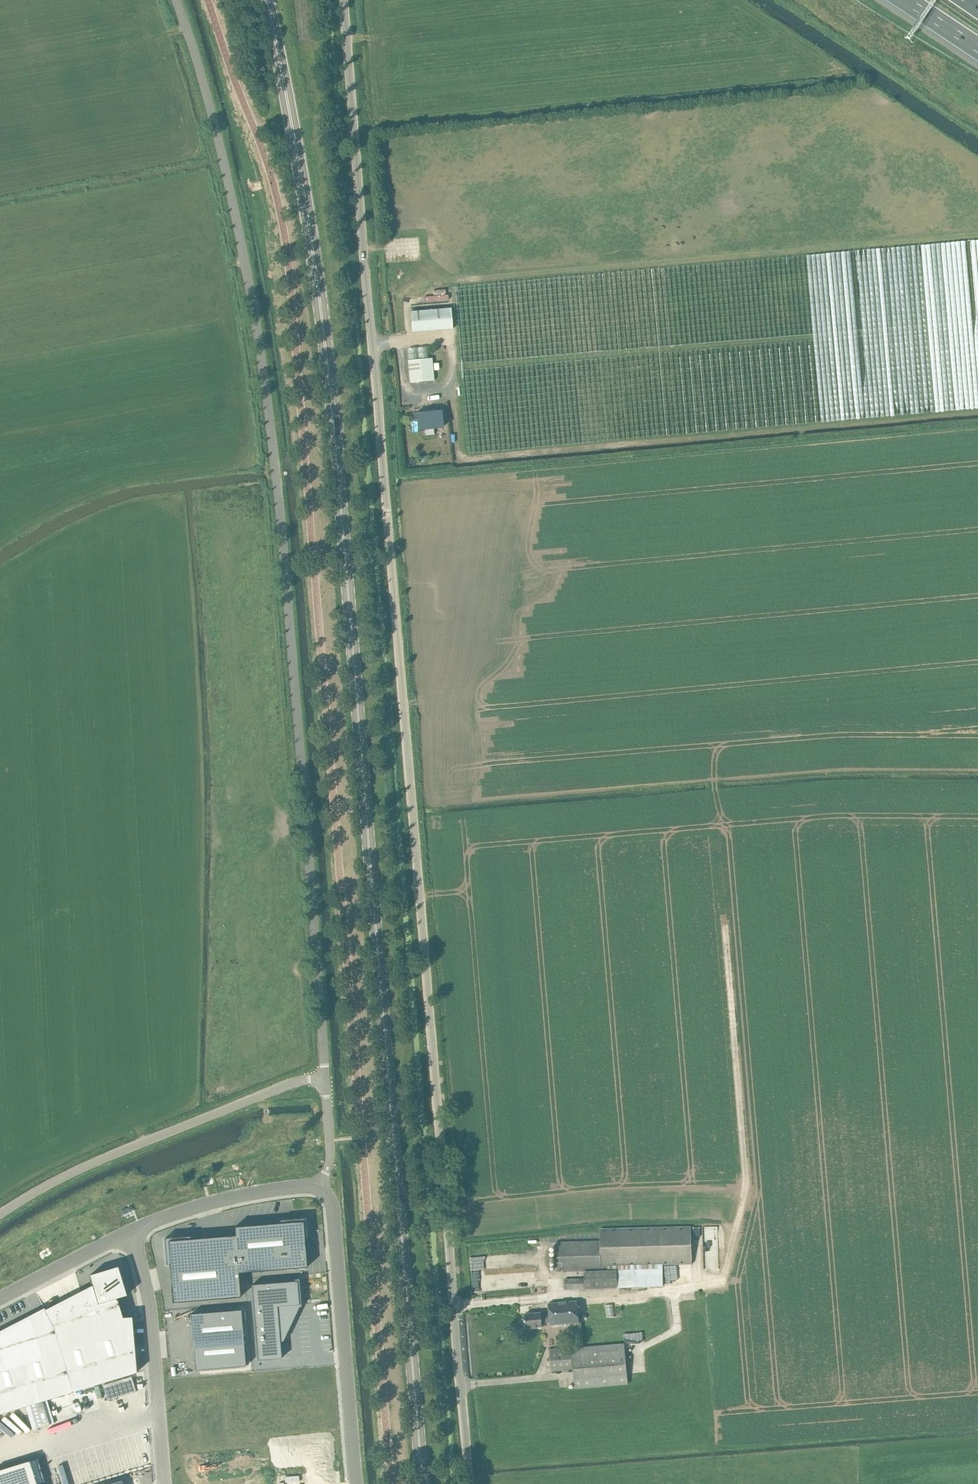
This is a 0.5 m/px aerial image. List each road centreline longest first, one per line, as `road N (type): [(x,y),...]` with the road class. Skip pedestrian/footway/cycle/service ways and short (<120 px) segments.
road 1 (tertiary): [(424,1483),(329,377),(295,119),(267,0)]
road 2 (unclassified): [(471,1483),(344,0)]
road 3 (unclassified): [(325,1078),(272,434),(250,286),(208,95),(173,0)]
road 4 (track): [(722,1281),(747,1184),(725,926)]
road 5 (unclassified): [(0,1214),(99,1160),(299,1079),(325,1078)]
road 6 (unclassified): [(357,1483),(333,1205),(321,1184)]
road 7 (unclassified): [(164,1483),(150,1305),(133,1230)]
road 8 (unclassified): [(321,1184),(190,1207),(133,1230)]
road 9 (unclassified): [(133,1230),(0,1299)]

